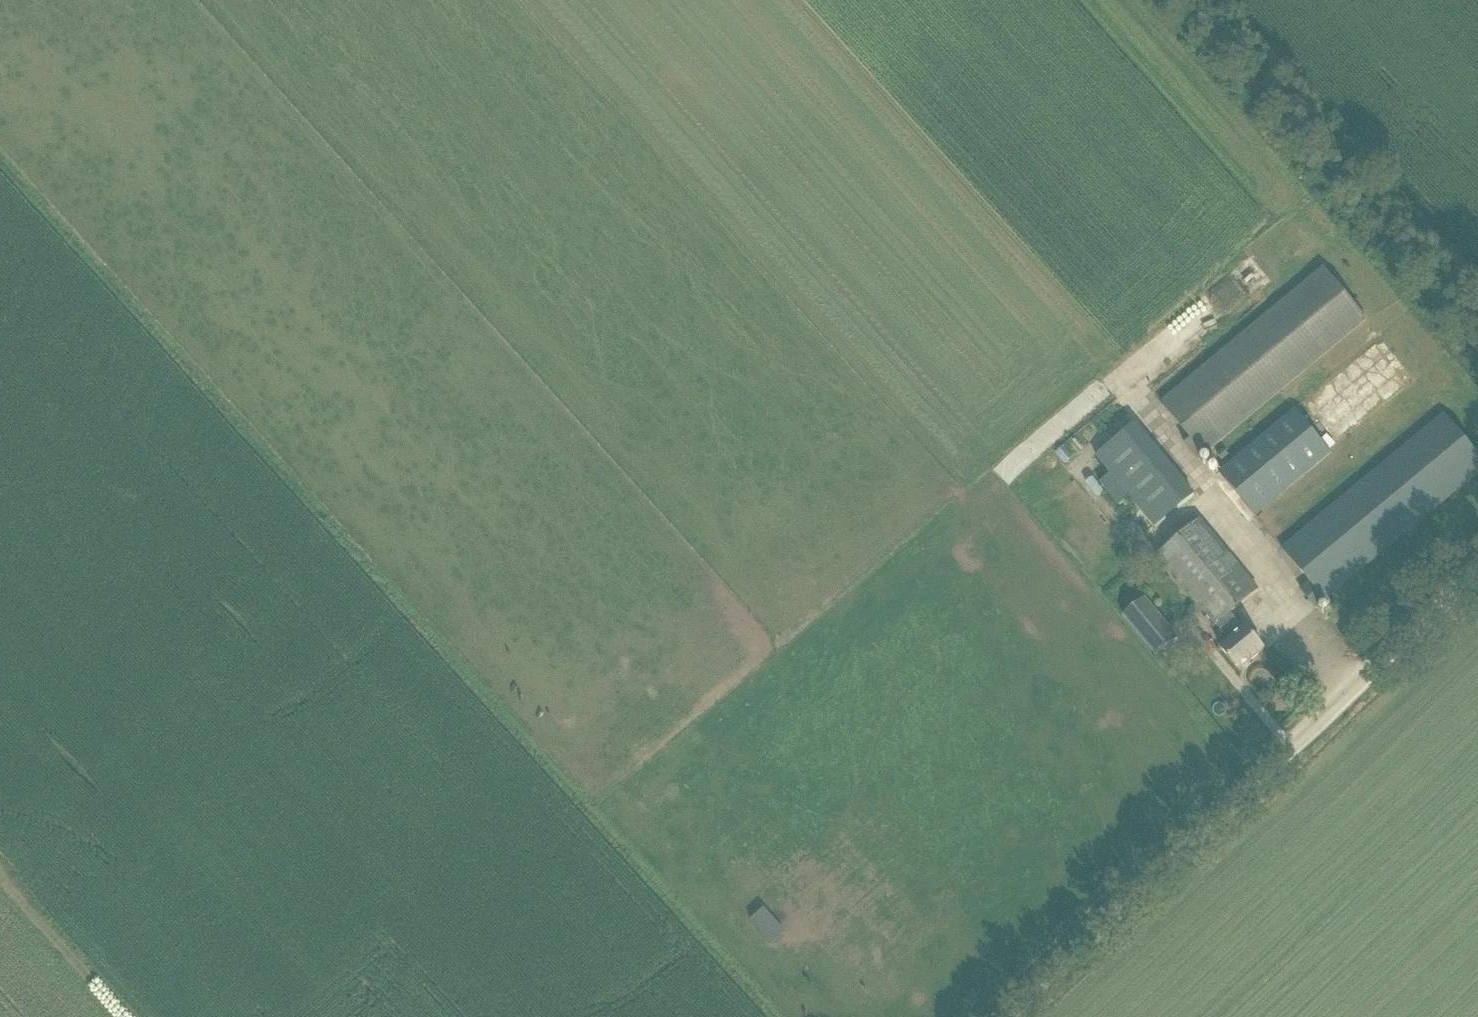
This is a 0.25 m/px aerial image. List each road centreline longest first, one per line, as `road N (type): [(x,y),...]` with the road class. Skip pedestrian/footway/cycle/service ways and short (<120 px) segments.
road 1 (unclassified): [(1009,1016),(1477,567)]

